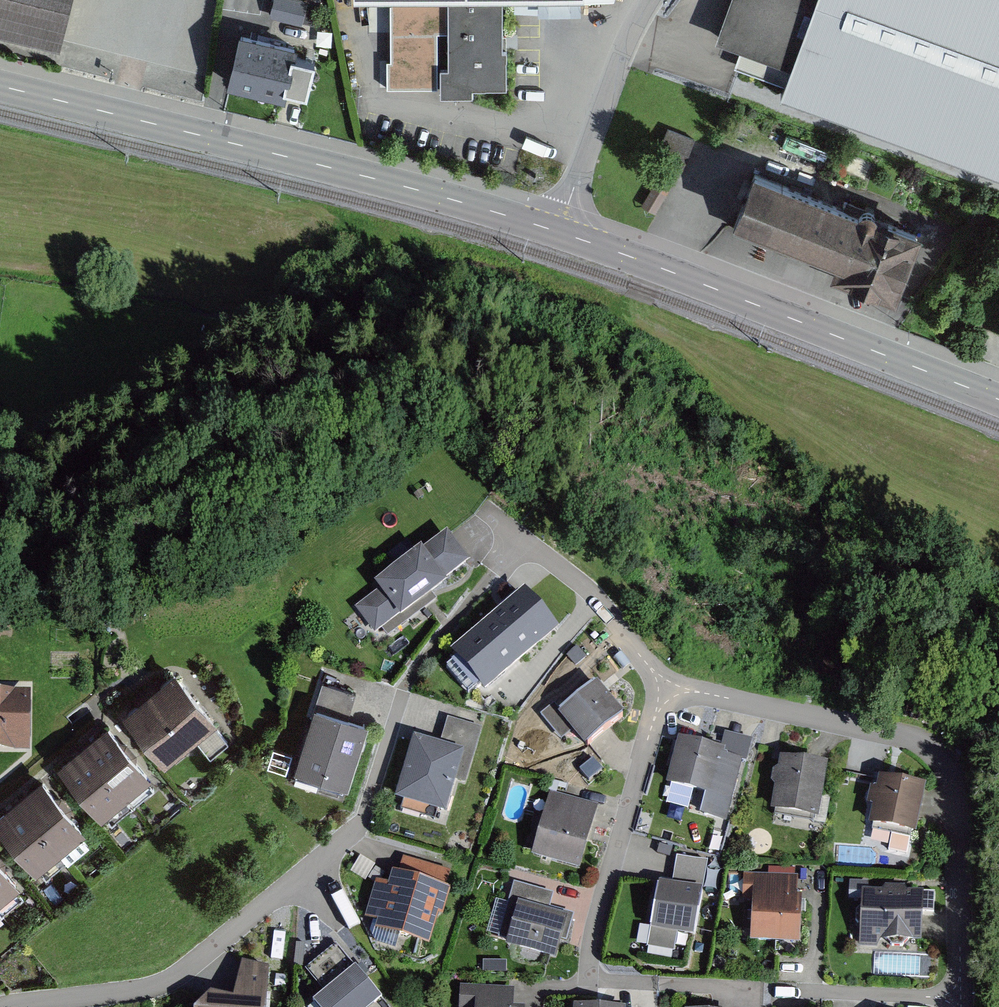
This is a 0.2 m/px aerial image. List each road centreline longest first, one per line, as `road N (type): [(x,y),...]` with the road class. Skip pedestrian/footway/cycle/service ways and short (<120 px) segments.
road 1 (primary): [(0,86),(558,232)]
road 2 (residential): [(961,1006),(948,766),(664,691)]
road 3 (primary): [(558,232),(998,400)]
road 4 (residential): [(4,1006),(163,987),(308,876)]
road 5 (residential): [(664,691),(602,904),(590,985)]
road 6 (unclassified): [(650,0),(623,44),(558,232)]
road 7 (residential): [(664,691),(655,665),(595,594),(518,534),(502,561)]

